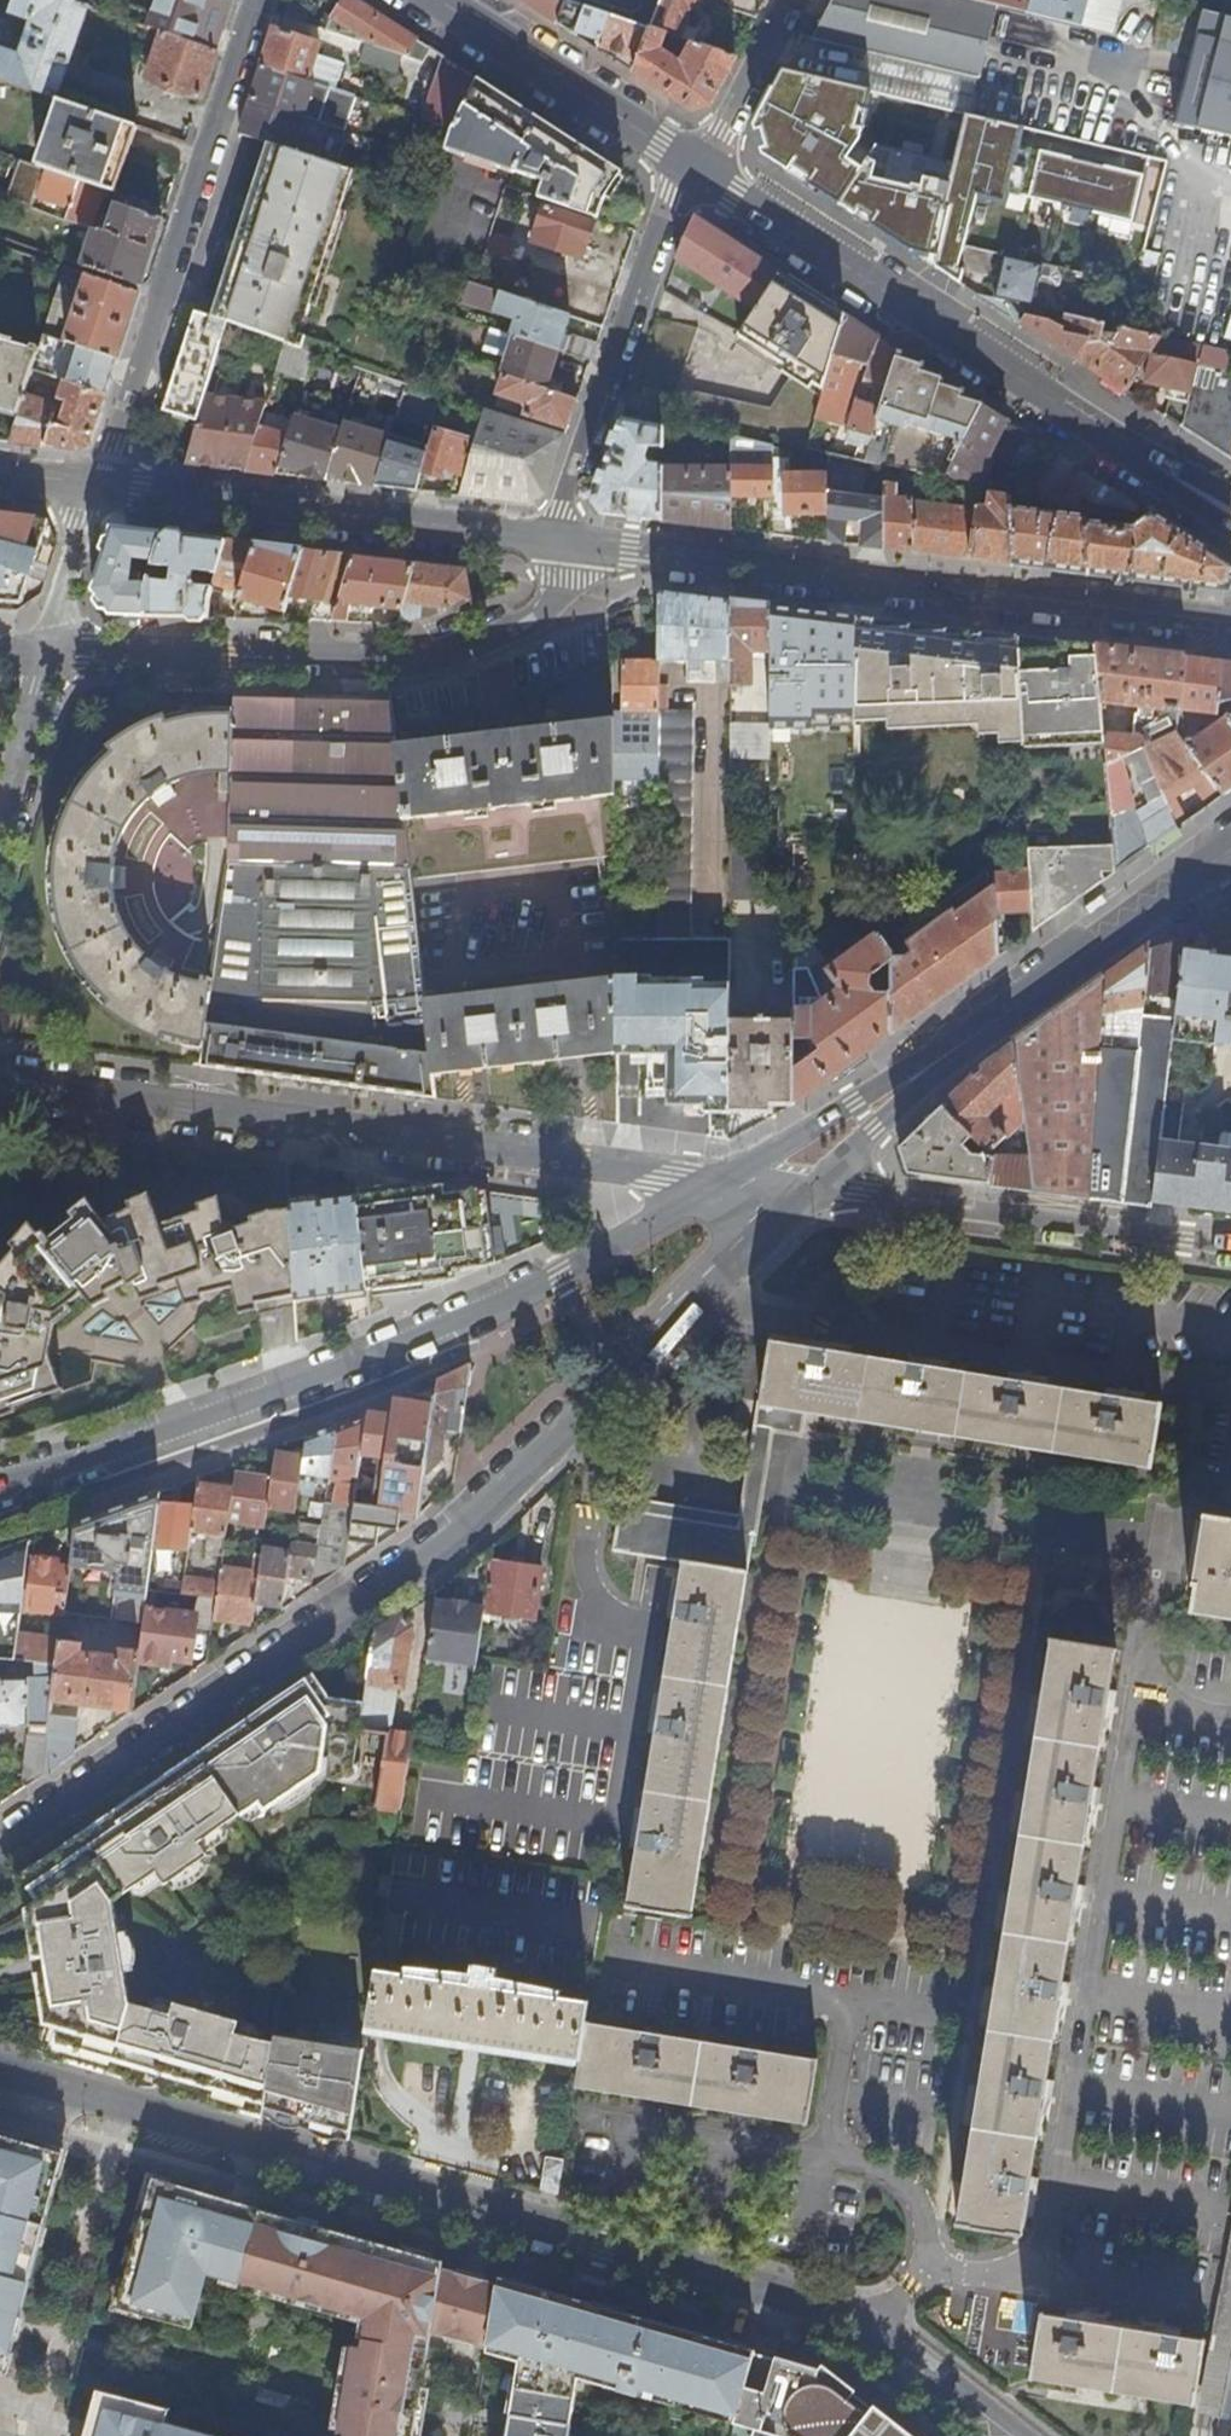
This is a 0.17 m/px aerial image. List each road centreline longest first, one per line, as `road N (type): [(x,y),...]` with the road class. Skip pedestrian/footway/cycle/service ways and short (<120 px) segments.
road 1 (residential): [(0,2070),(848,2311),(1011,2435)]
road 2 (secondary): [(0,1849),(437,1546),(814,1193)]
road 3 (secondary): [(727,1184),(484,1312),(252,1402),(0,1486)]
road 4 (residential): [(727,1184),(0,1083)]
road 5 (residential): [(560,541),(1230,624)]
road 6 (secondary): [(1214,501),(694,170)]
road 7 (residential): [(49,650),(364,667),(452,654),(529,623),(551,603),(560,541)]
road 8 (residential): [(97,486),(252,0)]
road 9 (residential): [(97,486),(560,541)]
road 10 (residential): [(1230,1246),(814,1193)]
road 11 (residential): [(694,170),(673,199),(562,508),(560,541)]
road 12 (secondary): [(1230,850),(924,1069)]
road 13 (secondary): [(694,170),(434,0)]
road 14 (secondary): [(924,1069),(727,1184)]
road 15 (residential): [(694,170),(791,0)]
road 16 (residential): [(49,650),(0,827)]
road 17 (residential): [(97,486),(49,650)]
road 18 (secondary): [(814,1193),(924,1069)]

